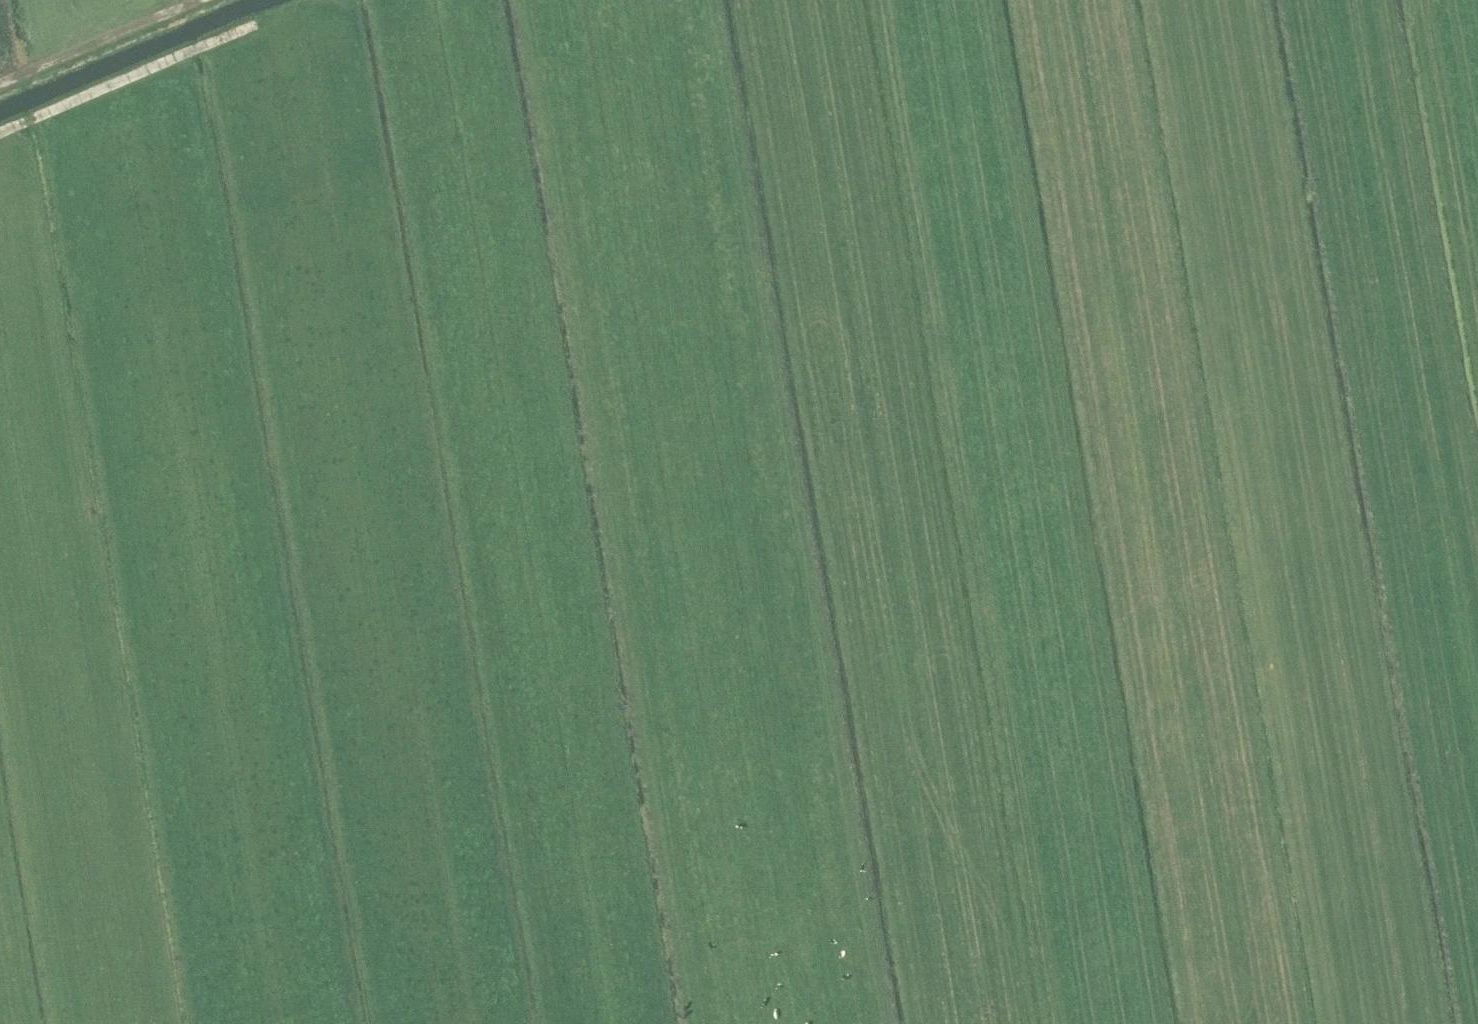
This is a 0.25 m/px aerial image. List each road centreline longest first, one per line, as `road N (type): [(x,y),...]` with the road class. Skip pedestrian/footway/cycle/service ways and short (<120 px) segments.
road 1 (track): [(0,127),(252,25)]
road 2 (track): [(0,87),(208,0)]

